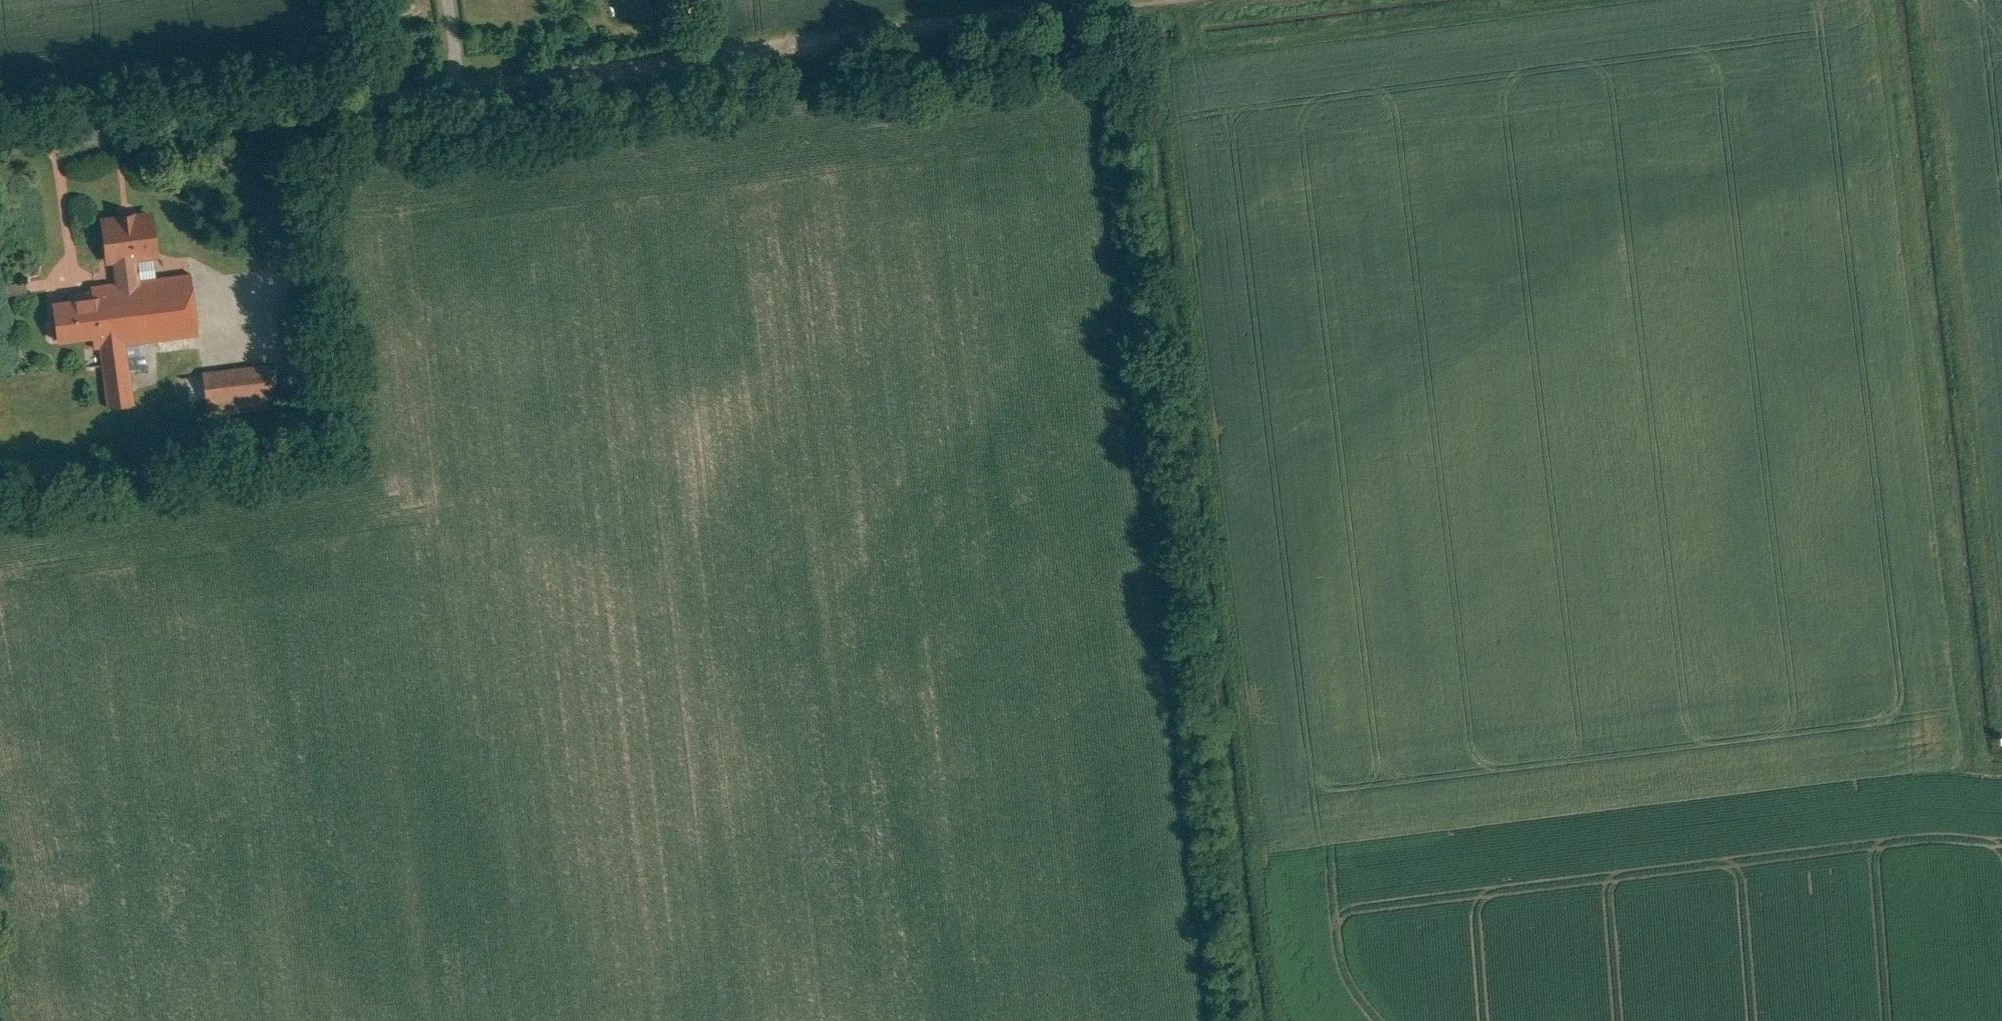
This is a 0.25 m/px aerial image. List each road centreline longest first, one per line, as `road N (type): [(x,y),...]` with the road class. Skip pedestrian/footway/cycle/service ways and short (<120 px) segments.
road 1 (residential): [(715,62),(0,150)]
road 2 (track): [(1167,0),(715,62)]

